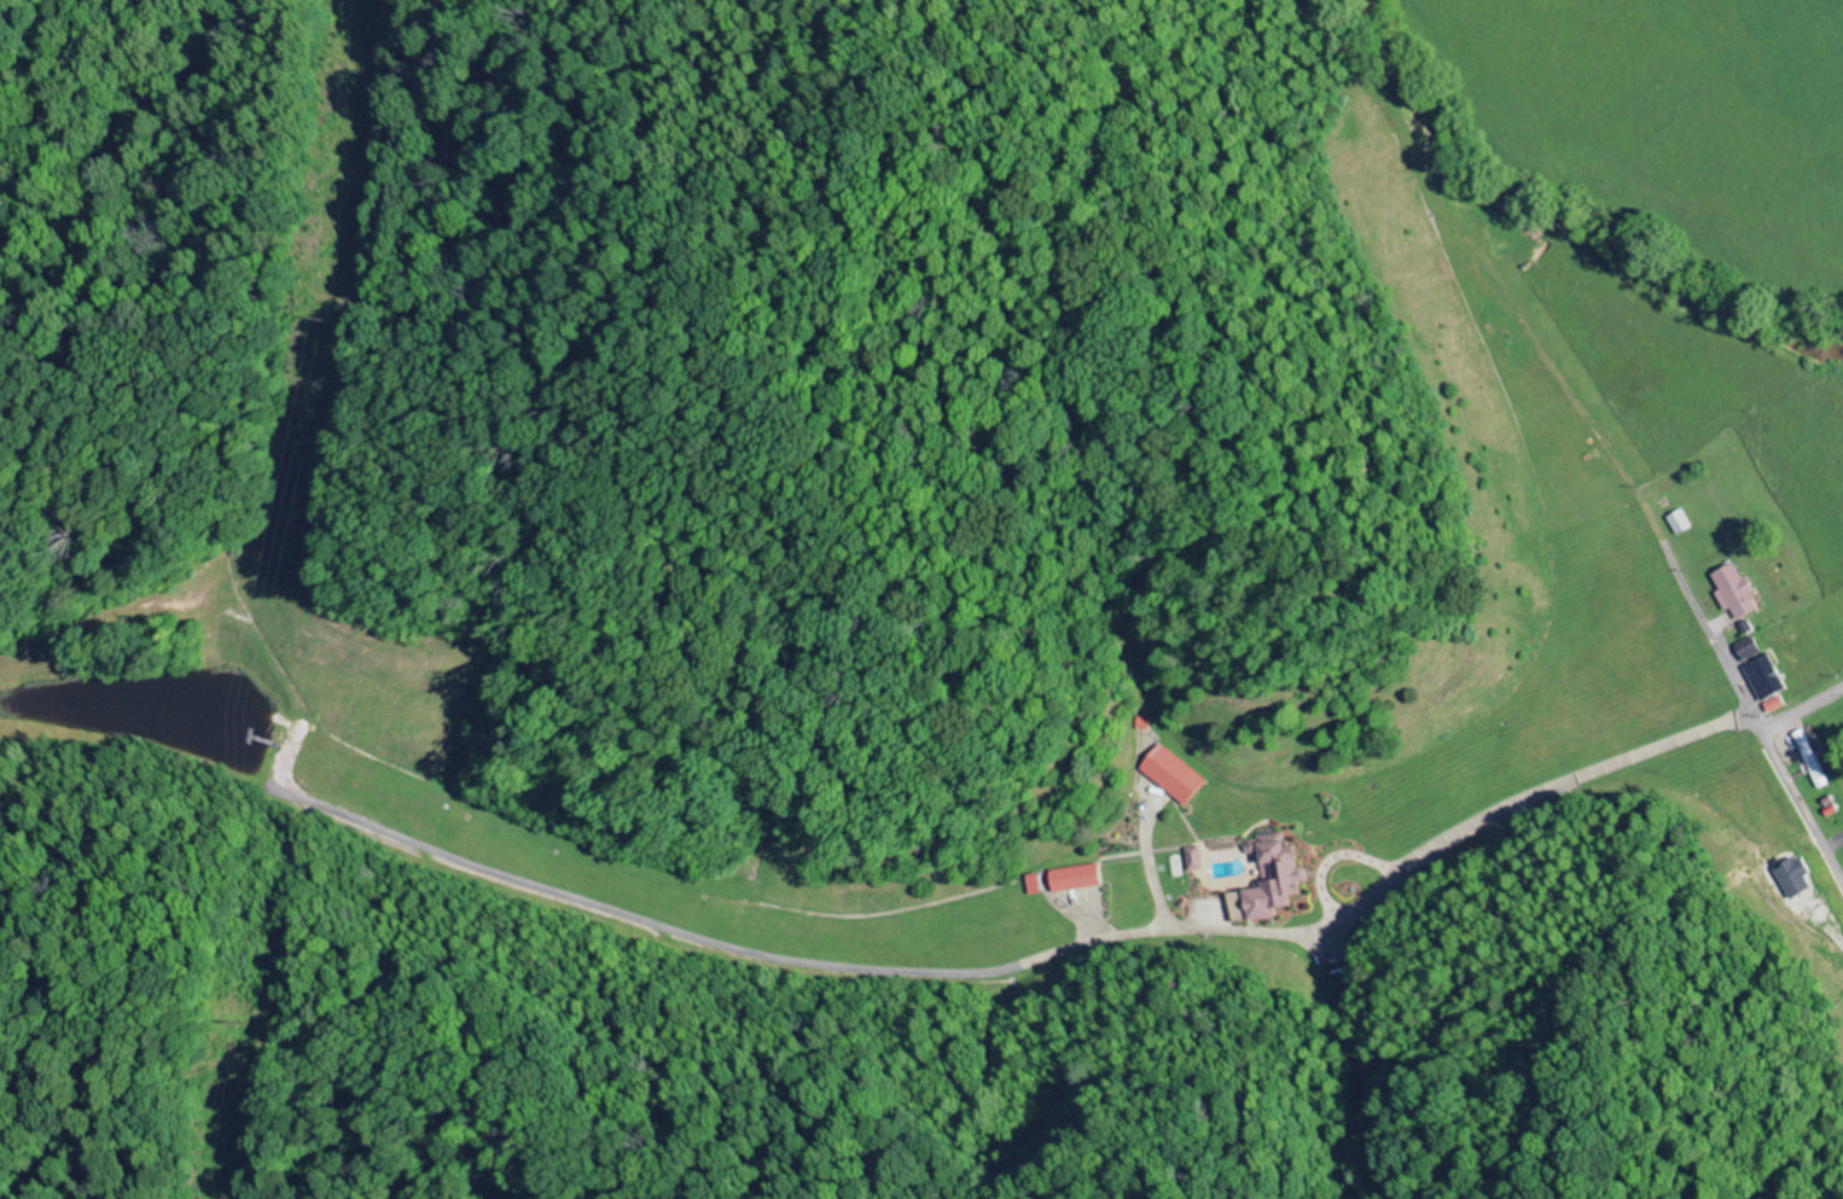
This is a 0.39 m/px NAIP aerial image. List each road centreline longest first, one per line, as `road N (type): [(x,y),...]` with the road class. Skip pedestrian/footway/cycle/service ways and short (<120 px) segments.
road 1 (residential): [(284,734),(278,784),(383,834),(768,958),(975,974),(1100,938),(1174,929),(1324,930),(1351,915),(1399,868),(1482,820),(1751,711)]
road 2 (residential): [(1842,879),(1624,472)]
road 3 (track): [(1624,472),(1453,221)]

